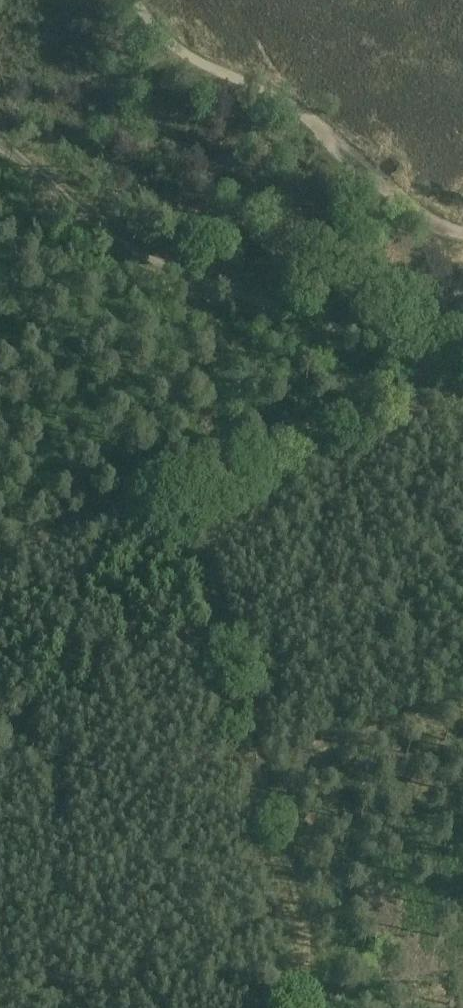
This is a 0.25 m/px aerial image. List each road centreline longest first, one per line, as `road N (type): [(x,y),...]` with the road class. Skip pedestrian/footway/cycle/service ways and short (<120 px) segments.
road 1 (track): [(0,563),(412,394),(434,366),(462,293)]
road 2 (track): [(177,491),(305,1007)]
road 3 (track): [(462,384),(156,264),(0,140)]
road 4 (track): [(462,234),(384,181),(325,125),(164,40),(137,0)]

